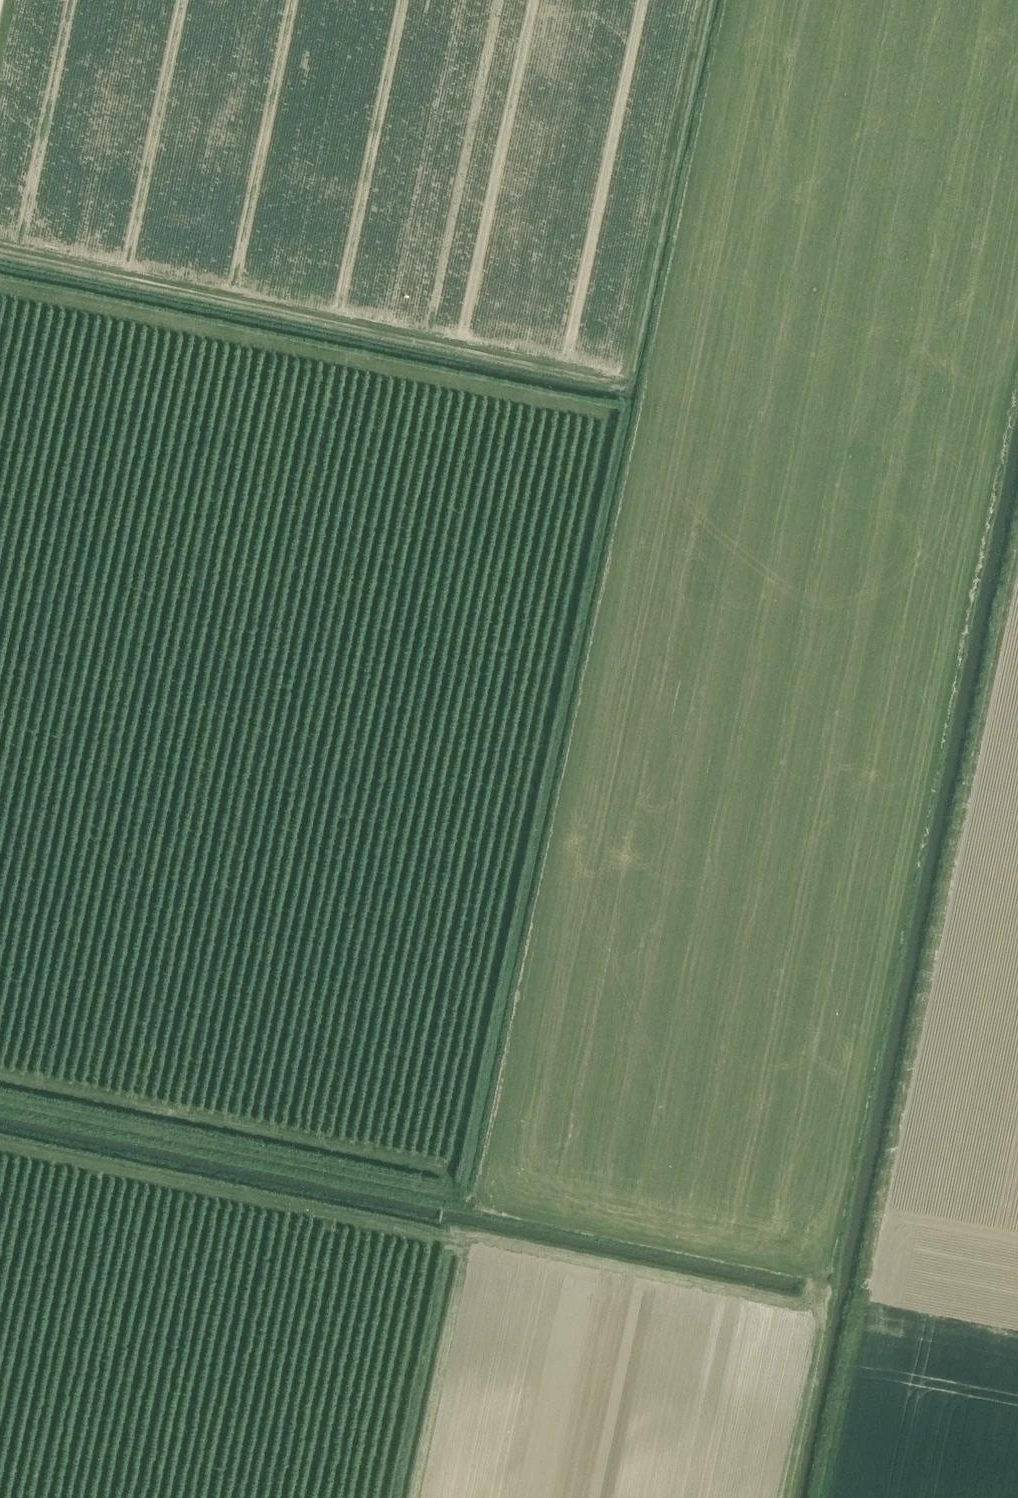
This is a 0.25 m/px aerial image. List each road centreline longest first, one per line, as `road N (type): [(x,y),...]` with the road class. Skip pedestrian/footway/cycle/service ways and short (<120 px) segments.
road 1 (track): [(975,758),(1017,550)]

